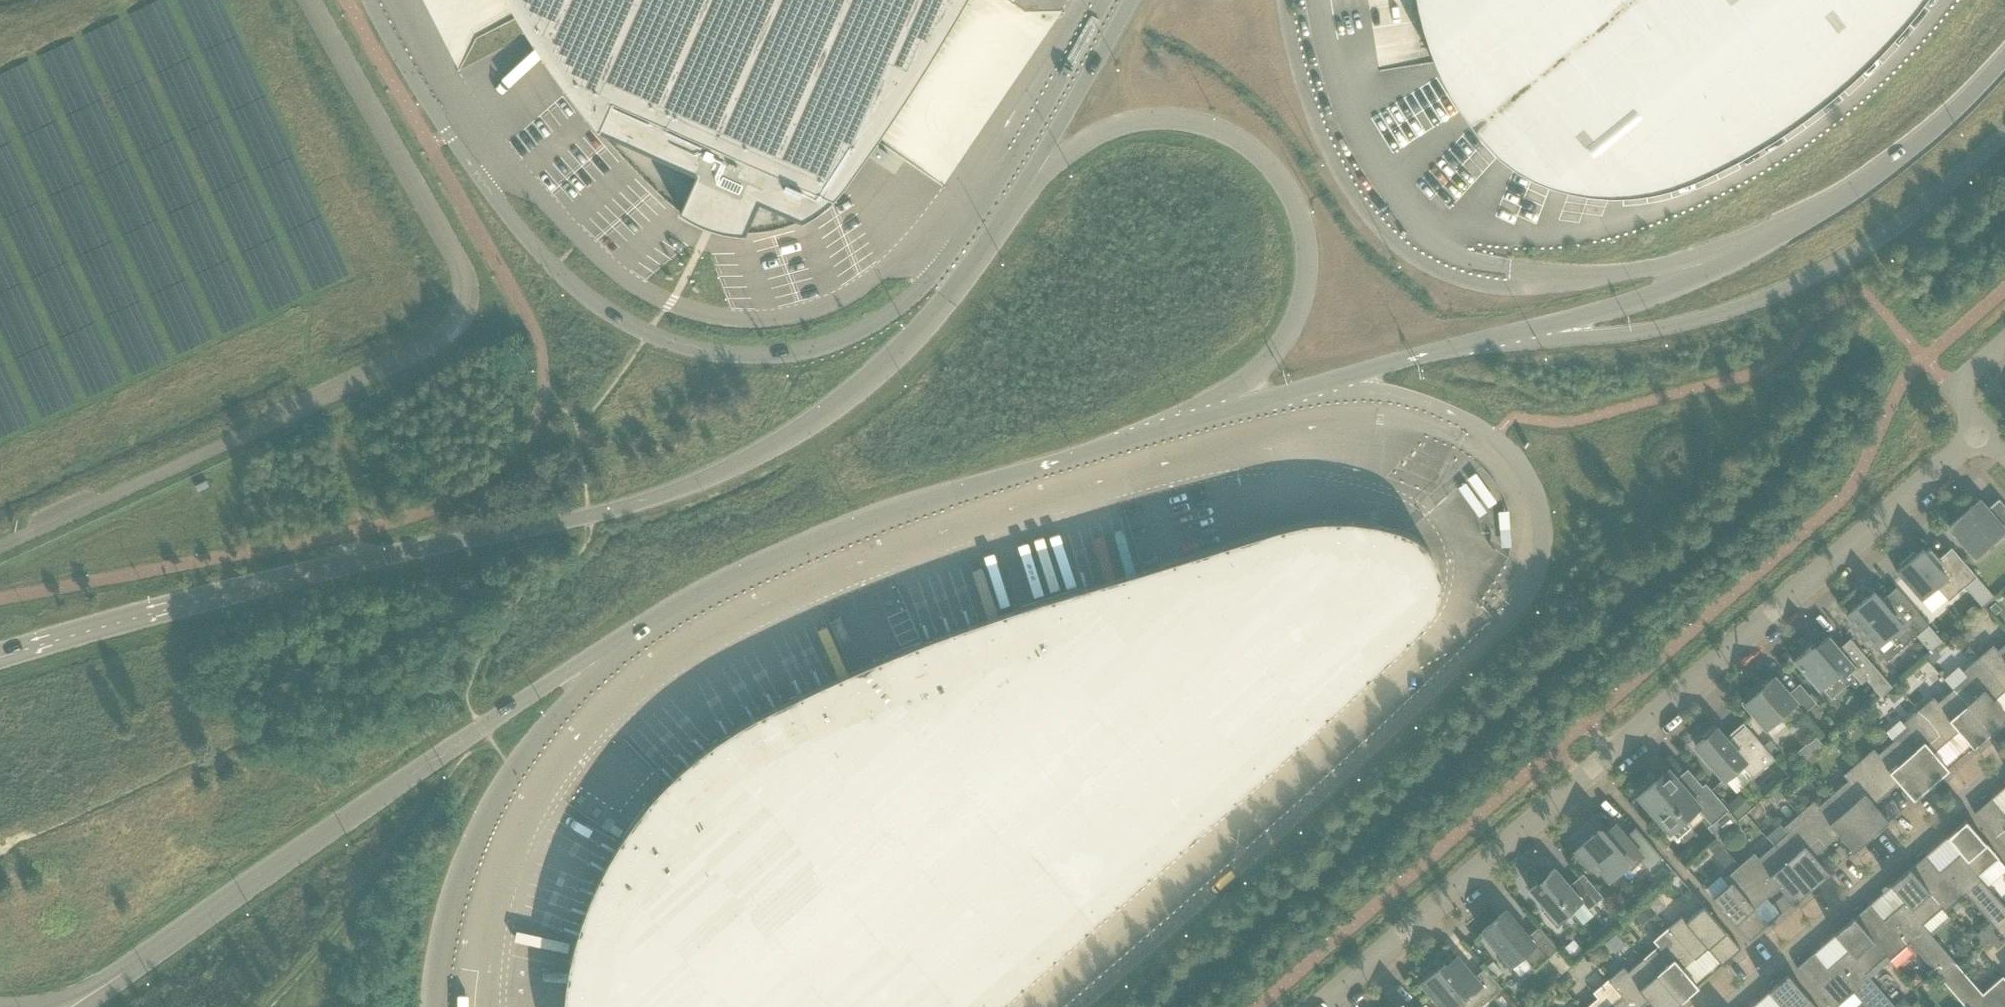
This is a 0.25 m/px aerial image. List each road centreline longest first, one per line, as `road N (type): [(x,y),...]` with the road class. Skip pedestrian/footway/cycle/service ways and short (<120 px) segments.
road 1 (secondary): [(989,246),(907,349),(830,412),(669,496),(361,561),(0,654)]
road 2 (unclassified): [(1257,406),(1362,393),(1423,403),(1490,437),(1531,504),(1534,546),(1518,605),(1074,1006)]
road 3 (residential): [(1320,1006),(1978,435)]
road 4 (unclassified): [(1286,0),(1306,102),(1345,189),(1391,245),(1452,283),(1515,293),(1580,285),(1720,254),(1817,218)]
road 5 (secondary): [(113,983),(528,699),(674,612)]
road 6 (unclassified): [(986,203),(927,286),(877,327),(807,354),(721,358),(647,334),(584,298),(502,216),(460,151)]
road 7 (secondary): [(1191,422),(1275,353),(1306,288),(1297,212),(1276,176),(1247,150),(1172,123),(1122,126),(1067,153),(989,246)]
road 8 (unclassified): [(1463,348),(1595,342),(1744,310),(1831,273),(2004,130)]
road 9 (secondary): [(674,612),(762,565),(920,506),(1191,422)]
road 10 (tertiary): [(433,1006),(453,896),(513,768),(559,713),(674,612)]
road 11 (unclassified): [(902,249),(876,275),(815,310),(740,319),(698,312),(608,265),(530,184)]
road 12 (residential): [(1709,1006),(2004,753)]
road 13 (secondary): [(1463,348),(1590,317),(1727,267),(1817,218)]
road 14 (secondary): [(1130,0),(989,246)]
road 15 (secondary): [(1817,218),(1862,192),(2004,62)]
road 16 (unclassified): [(1103,0),(986,203)]
road 17 (secondary): [(1257,406),(1463,348)]
road 18 (unclassified): [(460,151),(368,0)]
road 19 (unclassified): [(1010,122),(902,249)]
road 20 (unclassified): [(1083,0),(1010,122)]
road 21 (unclassified): [(530,184),(451,82)]

